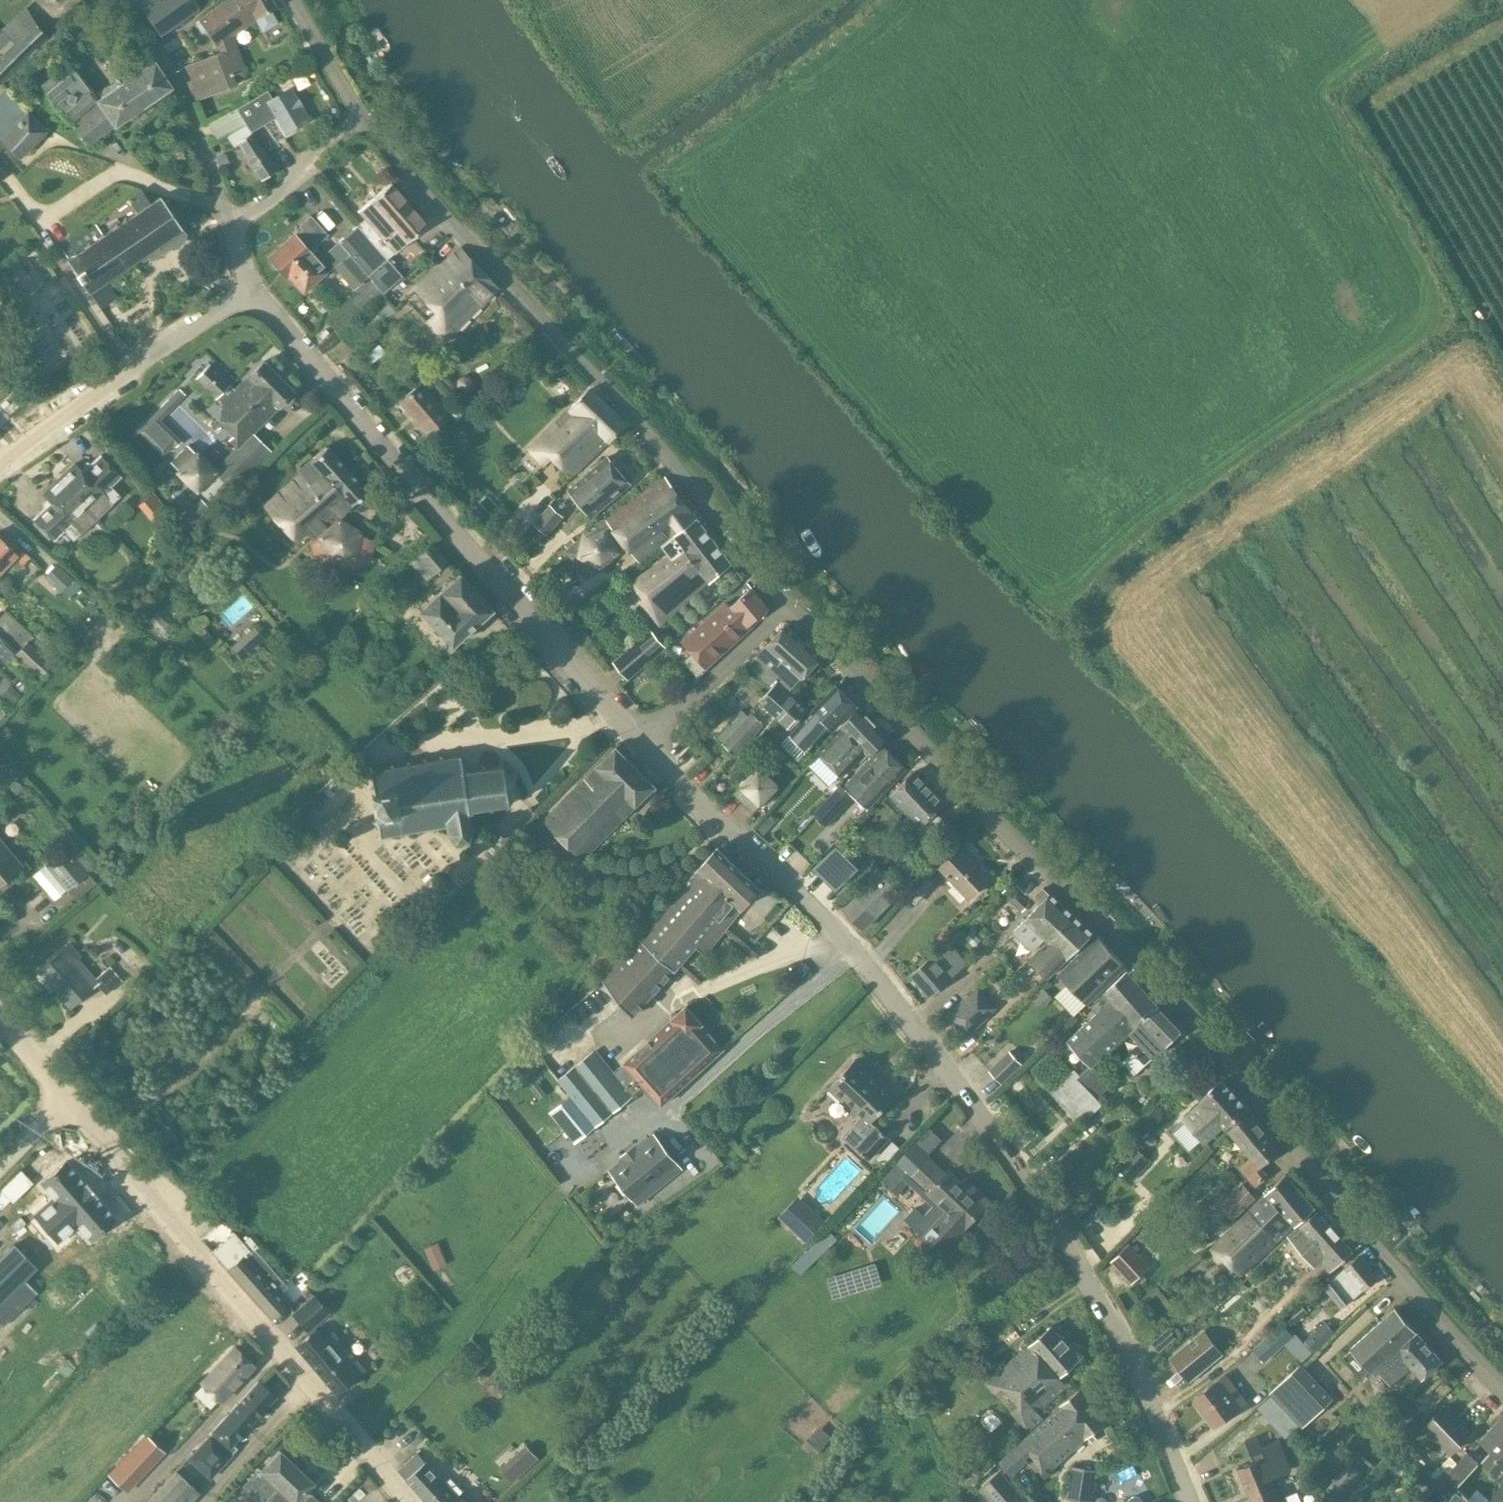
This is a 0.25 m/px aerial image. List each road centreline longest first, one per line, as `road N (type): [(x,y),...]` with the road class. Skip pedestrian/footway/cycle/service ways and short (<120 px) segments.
road 1 (residential): [(1502,1391),(1168,990),(957,785),(791,607)]
road 2 (residential): [(1188,1501),(1107,1312),(986,1123),(867,964),(640,742)]
road 3 (residential): [(791,607),(637,419),(360,115)]
road 4 (residential): [(640,742),(249,288)]
road 5 (residential): [(72,1102),(412,1501)]
road 6 (residential): [(0,463),(249,288)]
road 7 (residential): [(230,228),(178,83),(127,0)]
road 8 (residential): [(640,742),(791,607)]
road 9 (residential): [(230,228),(360,115)]
road 10 (residential): [(360,115),(291,0)]

